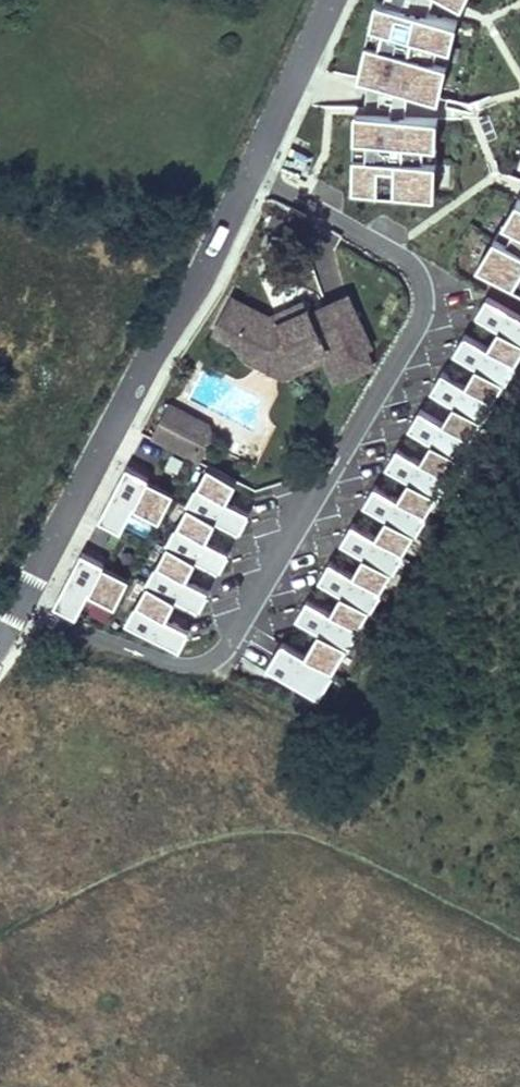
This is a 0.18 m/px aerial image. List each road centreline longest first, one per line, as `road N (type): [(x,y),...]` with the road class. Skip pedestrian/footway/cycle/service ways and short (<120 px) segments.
road 1 (residential): [(22,610),(156,662),(199,669),(237,641),(417,321),(424,290),(411,265),(250,171)]
road 2 (residential): [(22,610),(250,171)]
road 3 (residential): [(250,171),(331,0)]

